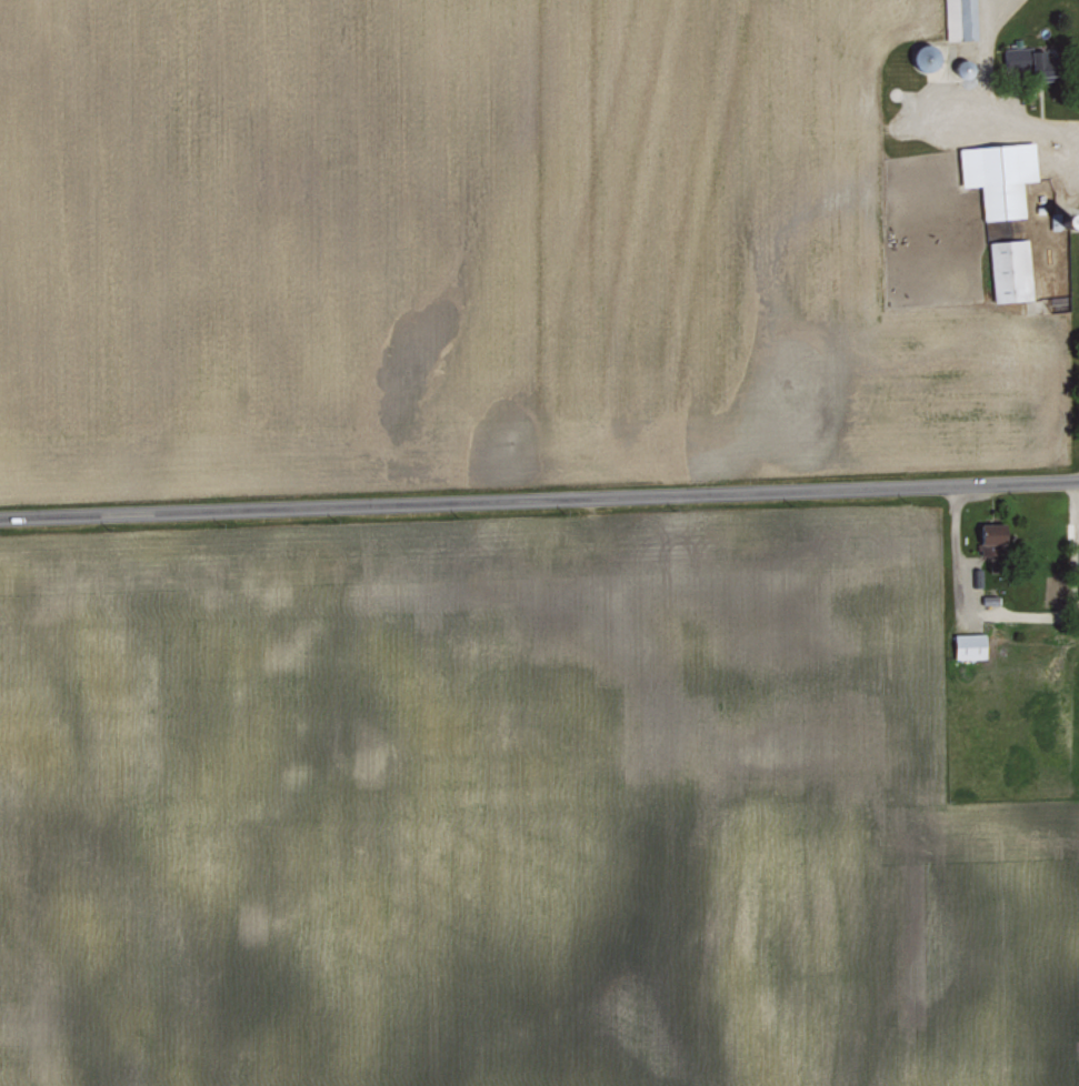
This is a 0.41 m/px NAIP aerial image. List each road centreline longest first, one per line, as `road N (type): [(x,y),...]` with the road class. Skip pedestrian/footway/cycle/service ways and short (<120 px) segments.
road 1 (residential): [(0,521),(1078,475)]

